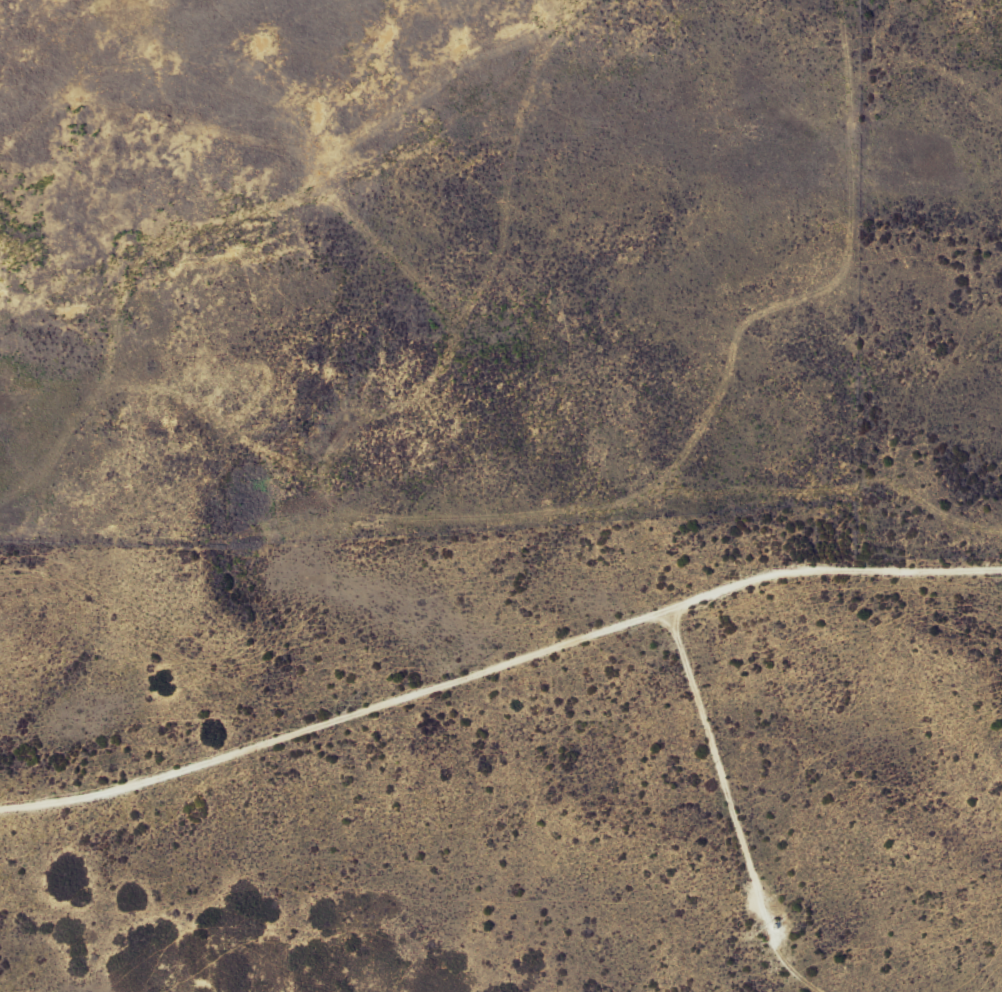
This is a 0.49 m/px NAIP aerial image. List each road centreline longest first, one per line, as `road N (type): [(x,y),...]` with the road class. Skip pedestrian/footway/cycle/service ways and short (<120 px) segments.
road 1 (track): [(0,811),(96,797),(199,767),(741,585),(789,574),(1001,569)]

